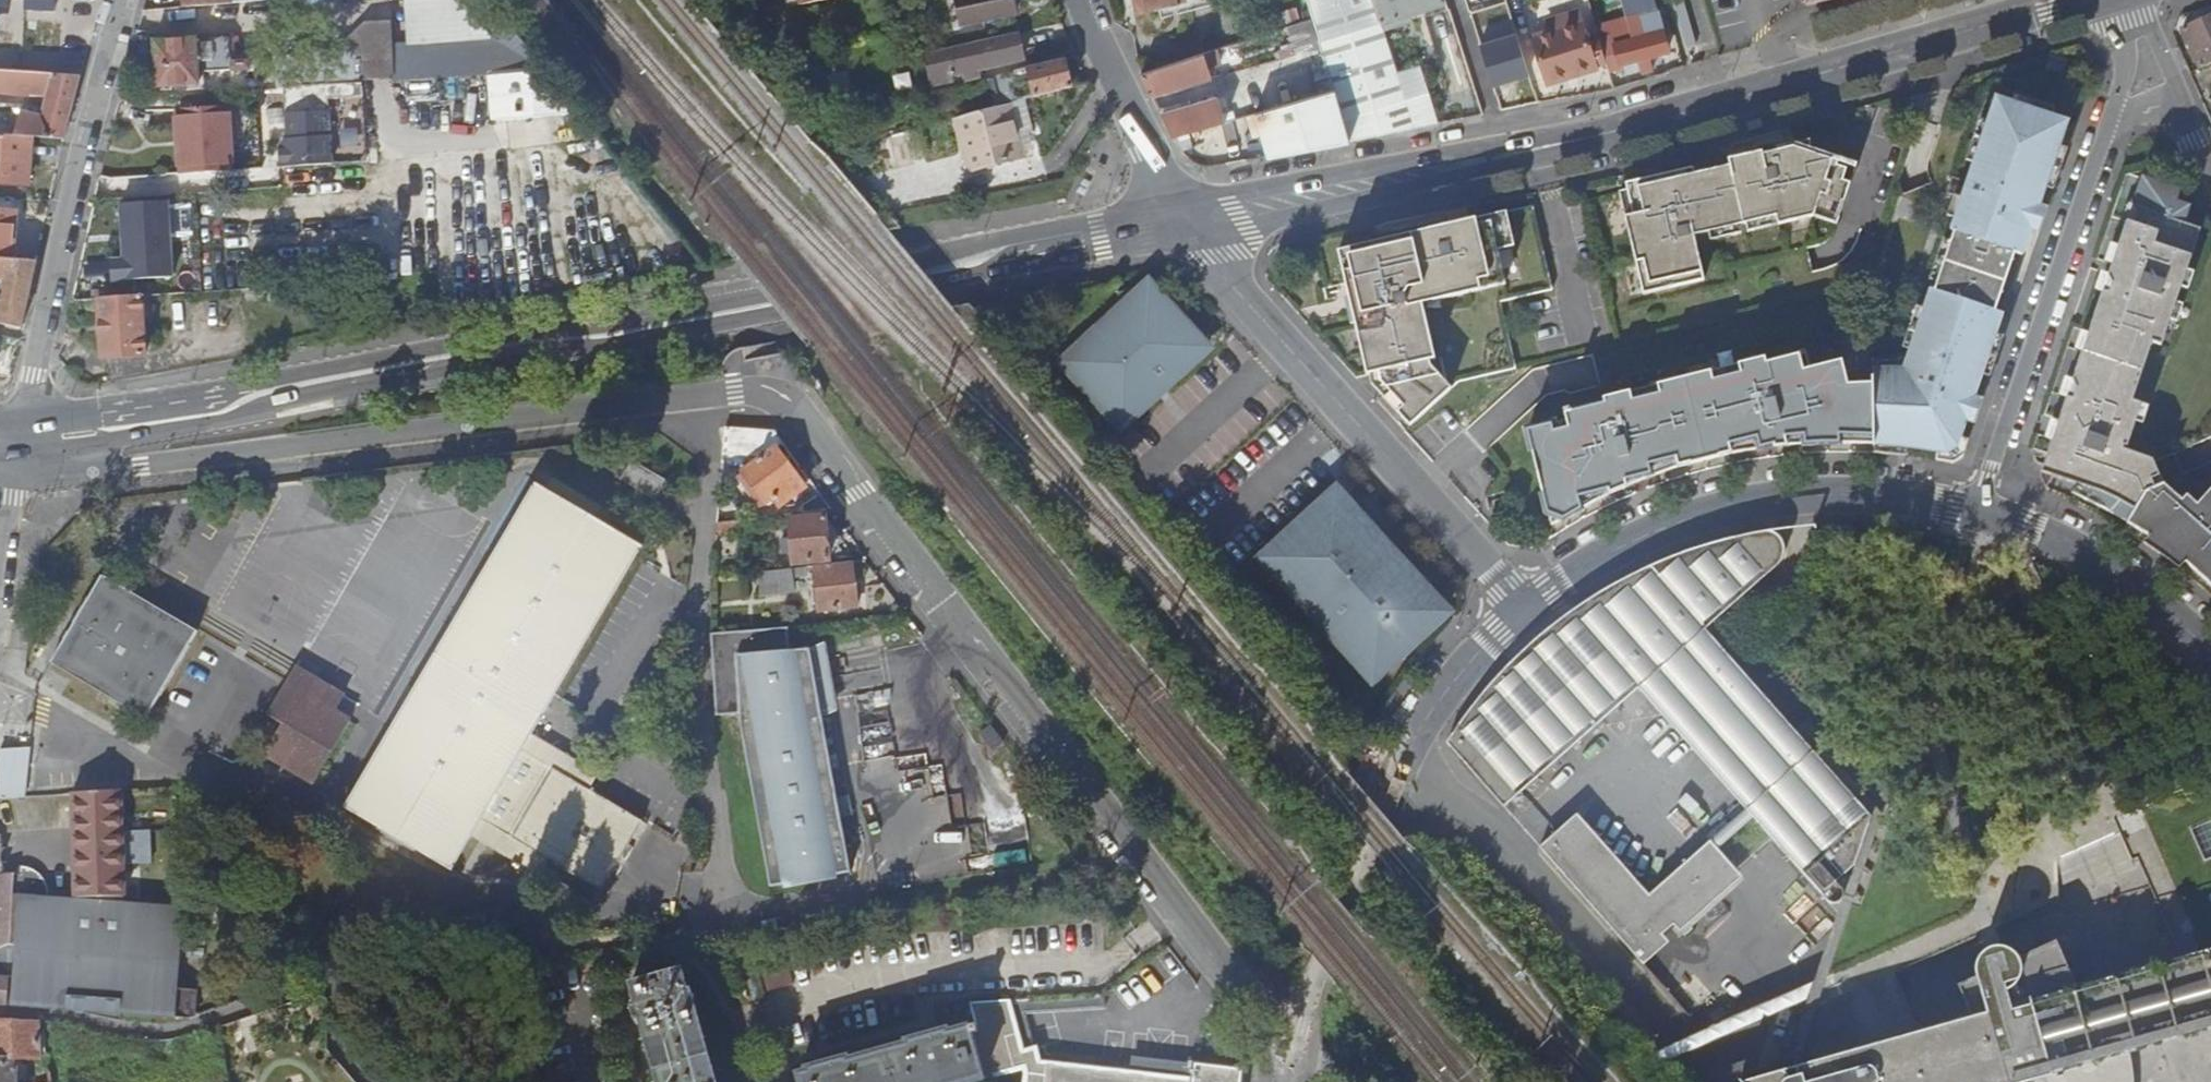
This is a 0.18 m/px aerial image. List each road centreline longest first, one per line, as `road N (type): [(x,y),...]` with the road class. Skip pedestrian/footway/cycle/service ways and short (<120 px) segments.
road 1 (residential): [(19,442),(81,471),(767,393),(812,430),(945,600),(1289,1067)]
road 2 (tertiary): [(19,442),(1179,223)]
road 3 (tertiary): [(1179,223),(1649,124),(2072,0)]
road 4 (residential): [(1289,1067),(1415,735),(1521,606)]
road 5 (residential): [(1521,606),(1179,223)]
road 6 (residential): [(1521,606),(1635,540),(1741,505),(1870,496),(1979,511)]
road 7 (residential): [(19,442),(87,121),(122,0)]
road 8 (residential): [(2106,129),(1979,511)]
road 9 (residential): [(1979,511),(2120,576),(2210,654)]
road 10 (residential): [(1179,223),(1078,0)]
road 11 (residential): [(2192,121),(2136,0)]
road 12 (residential): [(2124,0),(2124,75),(2106,129)]

